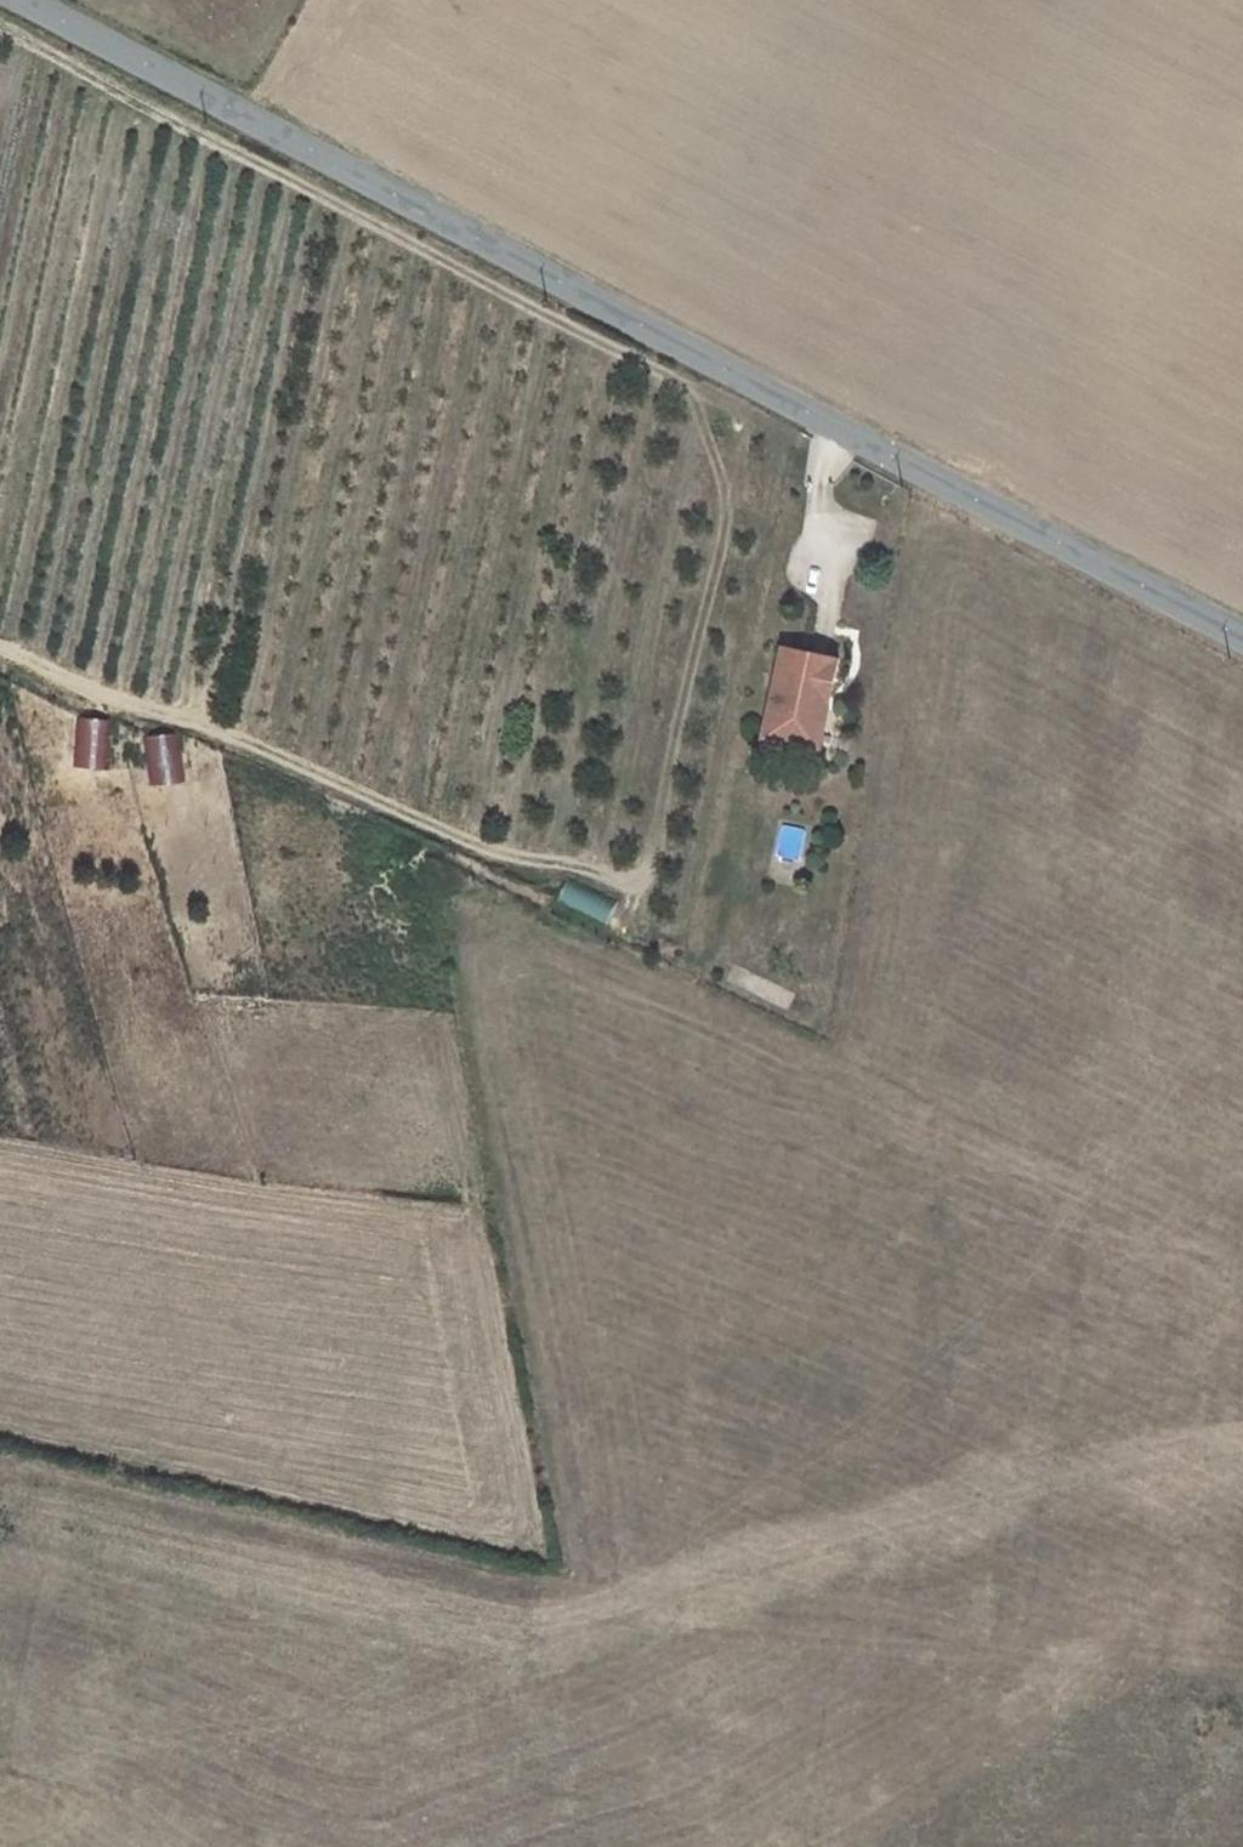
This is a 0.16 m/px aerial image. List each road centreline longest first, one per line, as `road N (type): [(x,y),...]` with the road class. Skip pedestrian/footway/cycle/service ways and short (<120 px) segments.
road 1 (tertiary): [(1242,643),(22,0)]
road 2 (track): [(1242,1438),(922,1510),(583,1612),(527,1616),(33,1500),(0,1501)]

